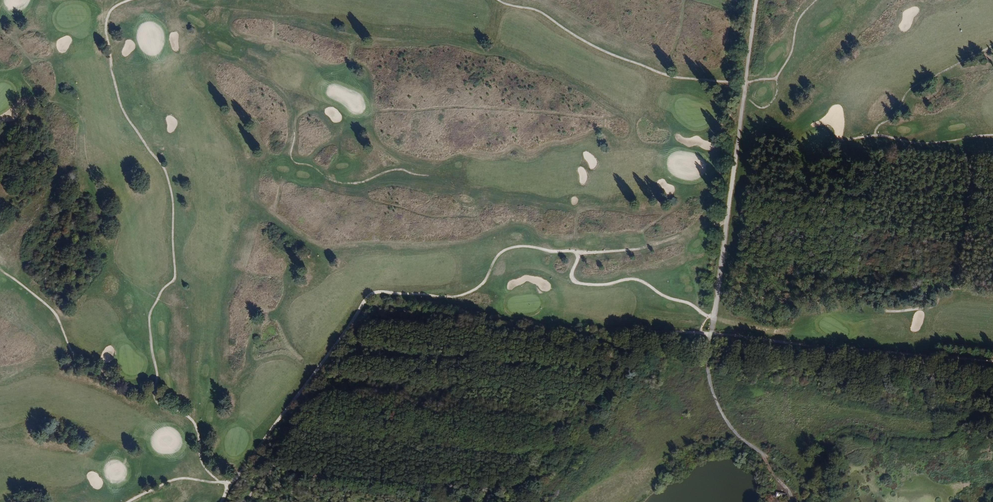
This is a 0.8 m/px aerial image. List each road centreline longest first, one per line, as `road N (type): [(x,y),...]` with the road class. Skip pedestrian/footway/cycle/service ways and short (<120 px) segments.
road 1 (track): [(771,458),(736,433),(710,391),(711,335)]

